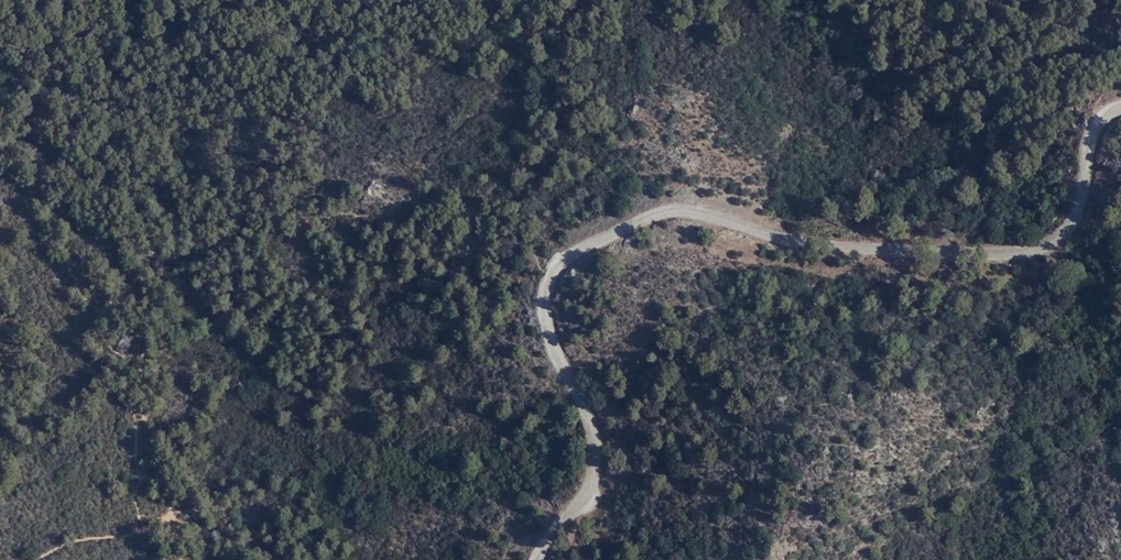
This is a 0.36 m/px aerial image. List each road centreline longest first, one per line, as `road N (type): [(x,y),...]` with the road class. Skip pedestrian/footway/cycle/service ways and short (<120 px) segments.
road 1 (tertiary): [(543,559),(590,483),(599,446),(554,317),(549,287),(568,257),(663,210),(852,250),(1030,254),(1070,227),(1085,158),(1107,118),(1120,111)]

